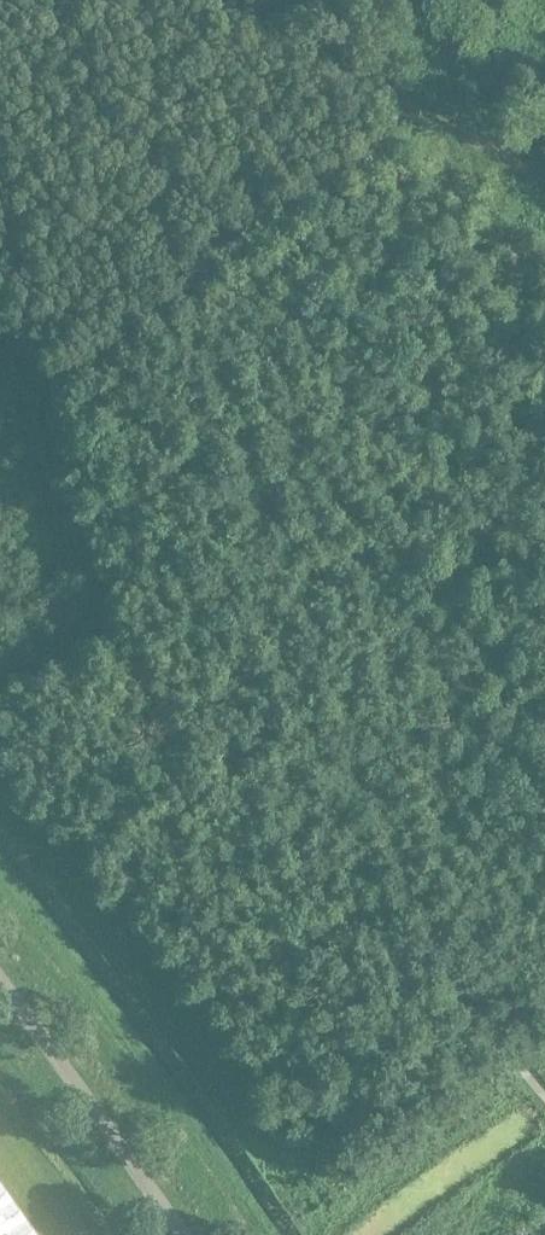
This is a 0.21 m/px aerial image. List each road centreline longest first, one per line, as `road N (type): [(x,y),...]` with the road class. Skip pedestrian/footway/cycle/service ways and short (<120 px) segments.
road 1 (unclassified): [(178,1234),(0,989)]

